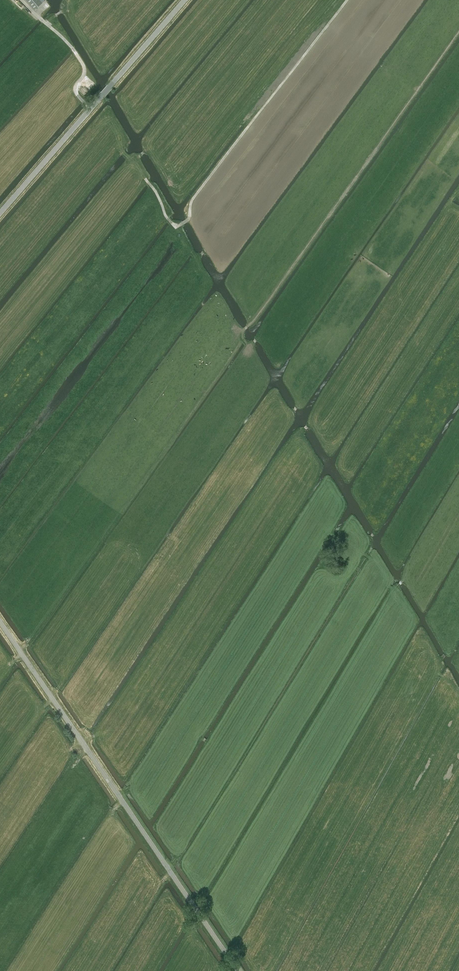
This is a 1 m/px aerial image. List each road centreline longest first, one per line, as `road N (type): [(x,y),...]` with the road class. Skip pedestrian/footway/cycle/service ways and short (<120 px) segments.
road 1 (unclassified): [(237,970),(0,621)]
road 2 (unclassified): [(0,211),(182,0)]
road 3 (track): [(179,223),(345,0)]
road 4 (track): [(89,107),(76,91),(85,66),(62,30),(23,0)]
road 5 (track): [(196,257),(120,147)]

